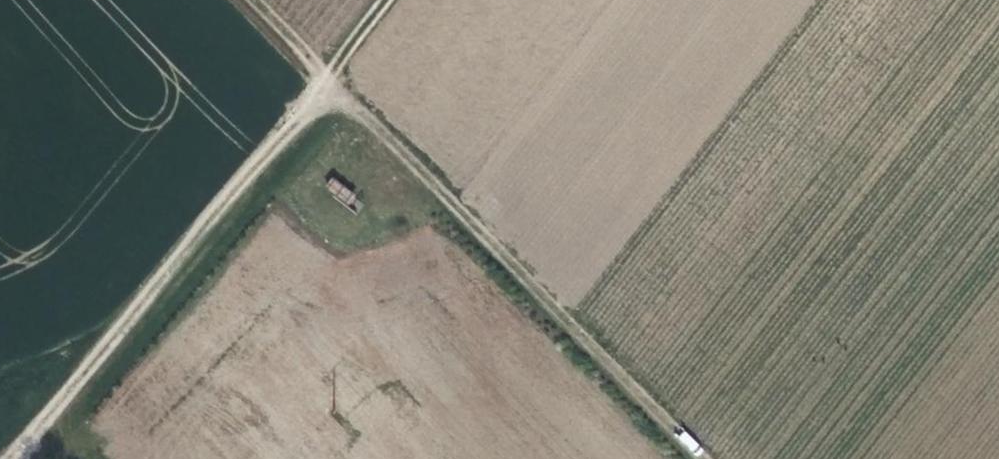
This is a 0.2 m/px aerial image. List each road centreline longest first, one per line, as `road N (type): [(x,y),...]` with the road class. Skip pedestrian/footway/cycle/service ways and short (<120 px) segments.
road 1 (track): [(702,458),(252,0)]
road 2 (track): [(7,458),(393,0)]

